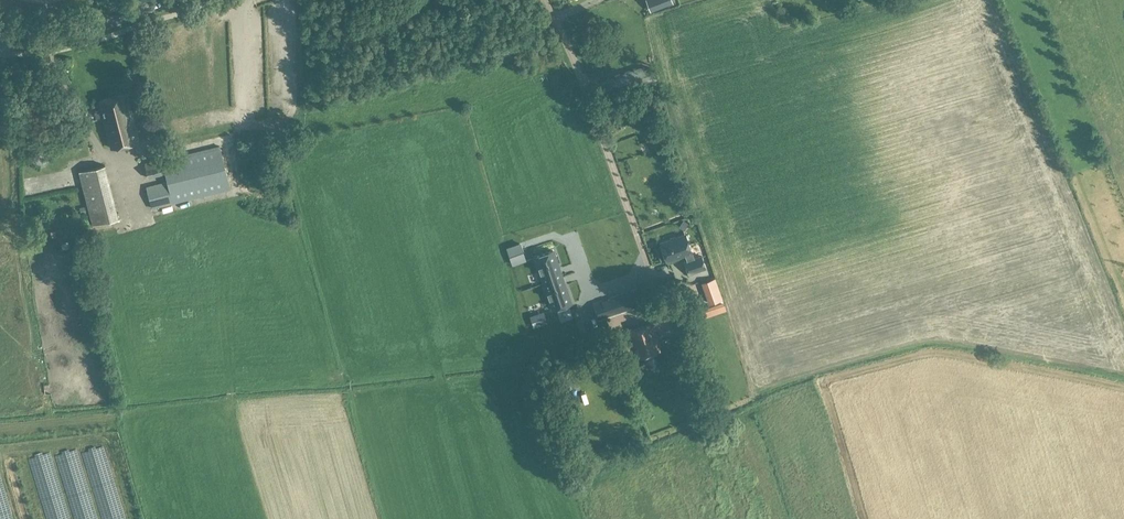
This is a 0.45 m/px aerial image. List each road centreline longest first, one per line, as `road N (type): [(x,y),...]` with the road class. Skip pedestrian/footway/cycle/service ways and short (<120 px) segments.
road 1 (track): [(6,36),(1,135),(12,230)]
road 2 (secondary): [(0,36),(68,33),(165,0)]

